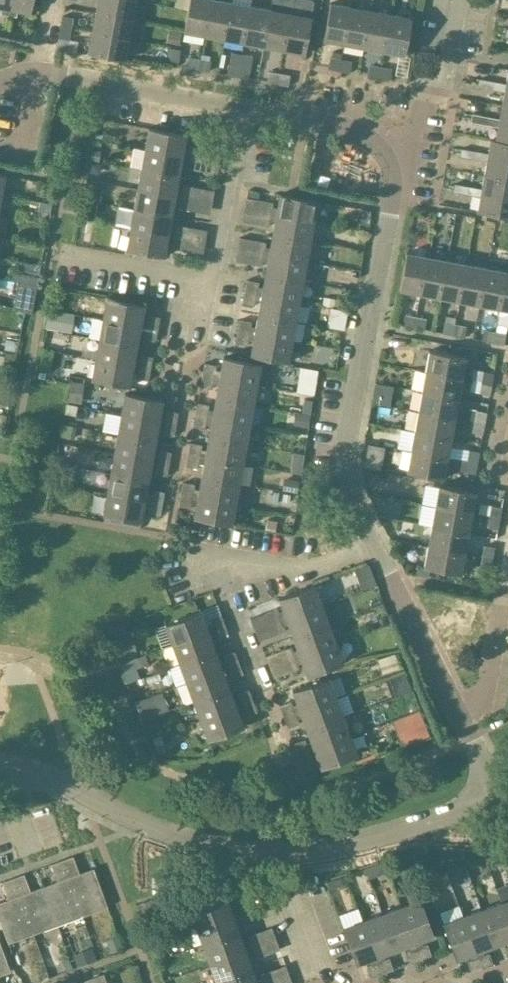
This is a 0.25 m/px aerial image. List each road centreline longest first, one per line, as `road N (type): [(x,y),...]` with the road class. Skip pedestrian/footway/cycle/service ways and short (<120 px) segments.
road 1 (residential): [(374,552),(350,454),(391,203),(388,159)]
road 2 (residential): [(277,860),(174,847),(21,771)]
road 3 (residential): [(199,346),(242,109)]
road 4 (residential): [(497,790),(357,846),(277,860)]
road 5 (residential): [(242,109),(40,76)]
road 6 (residential): [(388,159),(410,149),(460,0)]
road 7 (residential): [(457,712),(374,552)]
road 8 (residential): [(457,712),(489,692),(507,571)]
road 9 (residential): [(388,159),(350,130),(242,109)]
road 10 (residential): [(374,552),(231,575)]
road 11 (residential): [(316,982),(277,860)]

